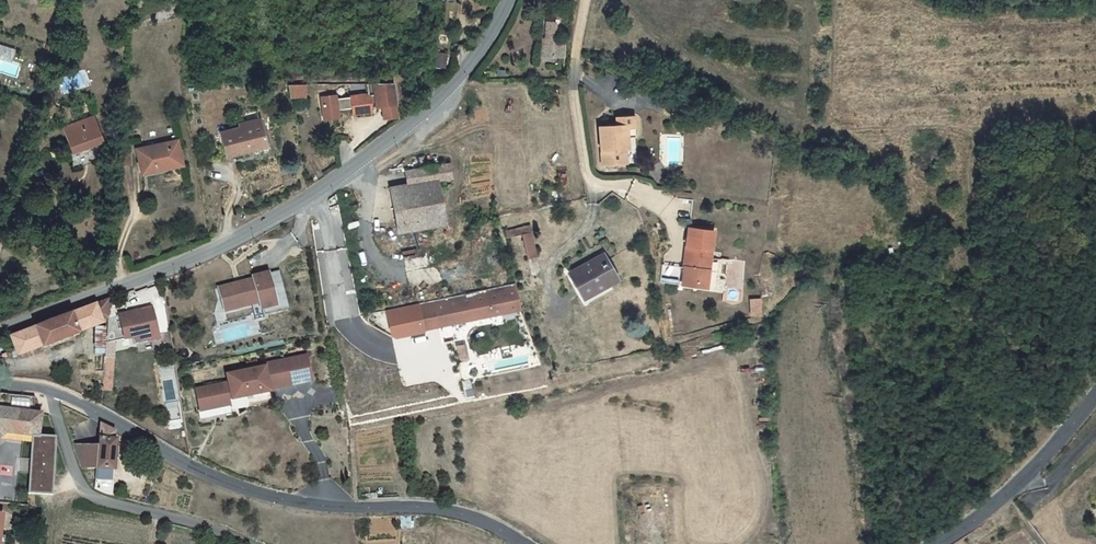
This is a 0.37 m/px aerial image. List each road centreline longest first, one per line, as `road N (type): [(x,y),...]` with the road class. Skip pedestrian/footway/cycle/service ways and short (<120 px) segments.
road 1 (tertiary): [(0,333),(229,241),(297,204),(435,100),(465,70),(507,0)]
road 2 (tertiary): [(524,543),(429,508),(275,498),(205,474),(51,391)]
road 3 (unclassified): [(51,391),(86,494),(247,543)]
road 4 (tertiary): [(1095,392),(994,505),(936,543)]

